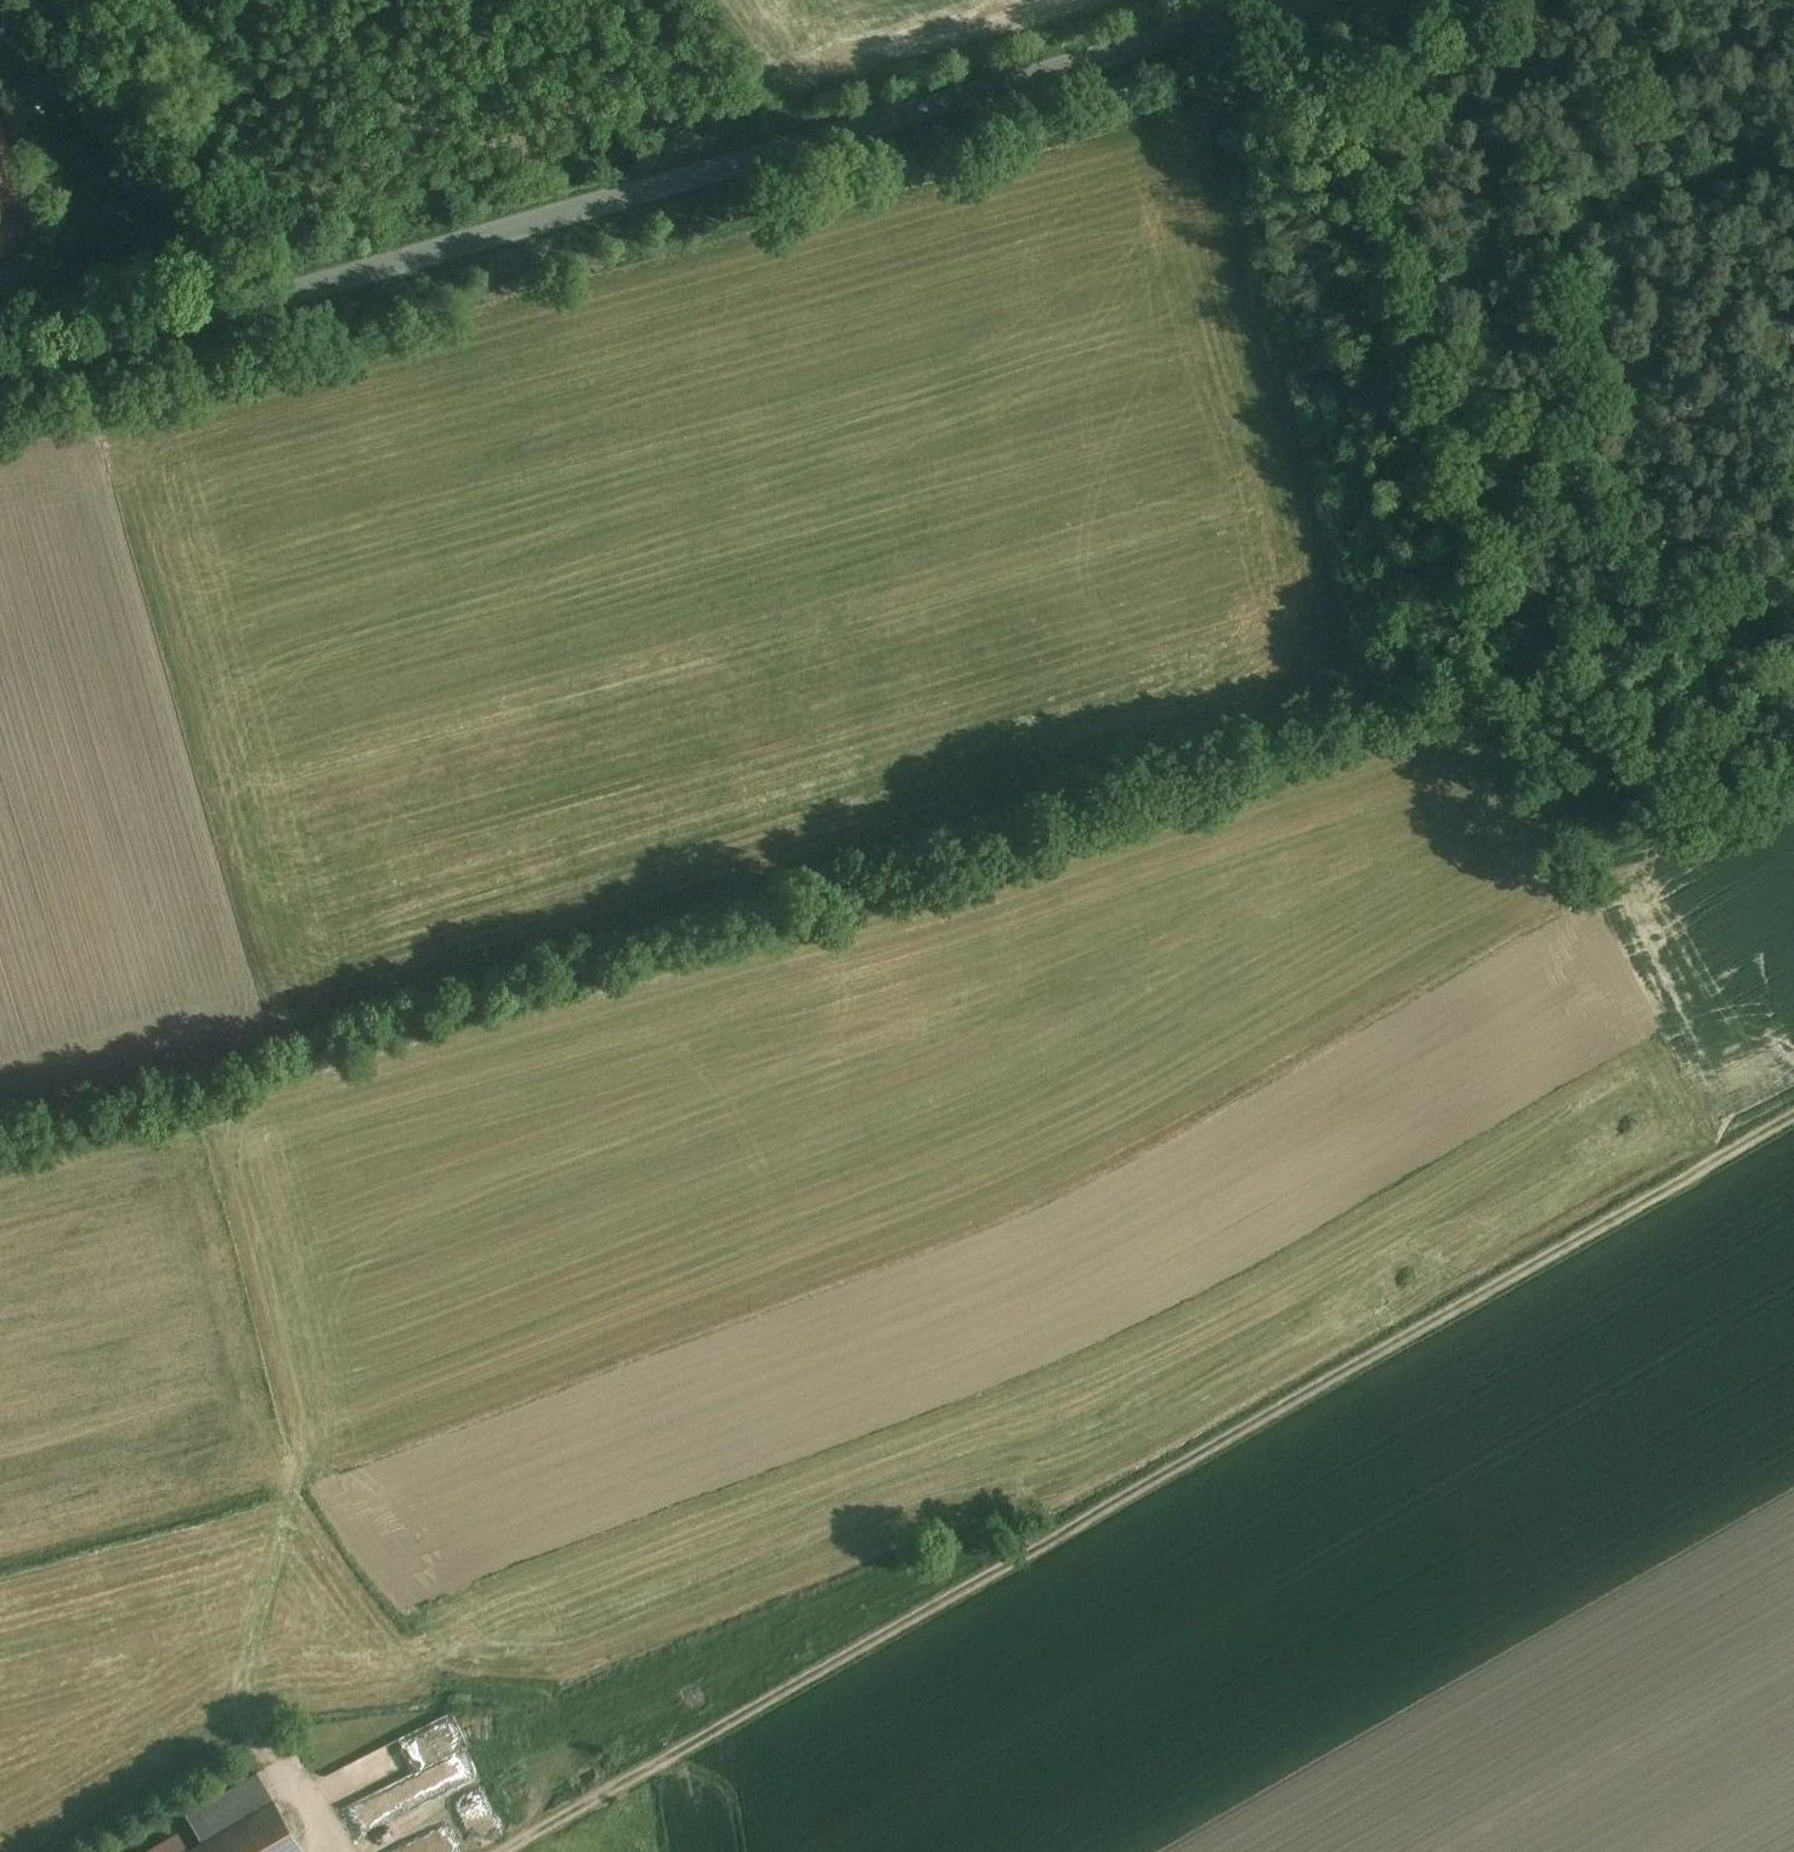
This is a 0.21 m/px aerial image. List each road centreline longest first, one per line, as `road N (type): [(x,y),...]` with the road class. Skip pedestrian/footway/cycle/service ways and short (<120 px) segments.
road 1 (track): [(1793,1111),(498,1851)]
road 2 (unclassified): [(1268,0),(0,365)]
road 3 (track): [(1330,0),(1326,30),(1299,57),(1232,95),(1225,110),(1315,446)]
road 4 (track): [(343,1851),(276,1744),(248,1671),(251,1610),(293,1530),(306,1408)]

